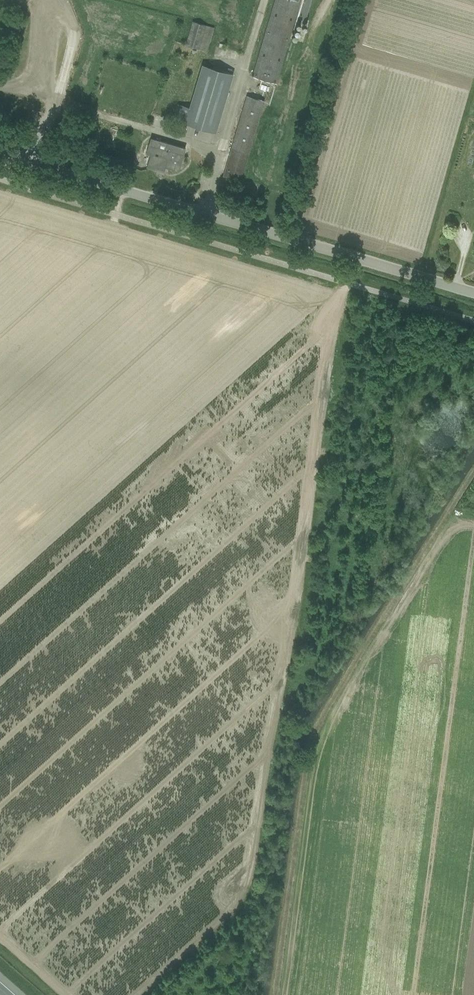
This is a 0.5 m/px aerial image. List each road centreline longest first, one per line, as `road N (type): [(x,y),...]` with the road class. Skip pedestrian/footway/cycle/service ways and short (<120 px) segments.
road 1 (unclassified): [(473,293),(0,156)]

